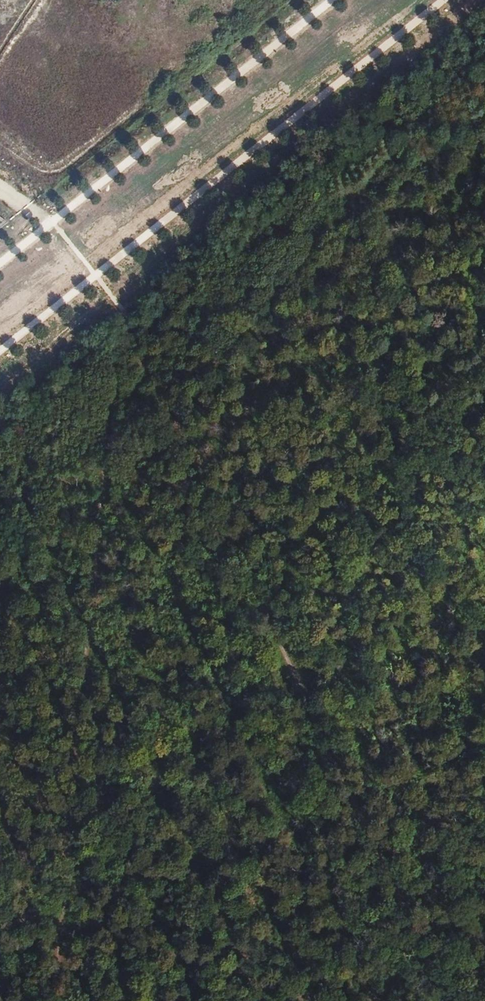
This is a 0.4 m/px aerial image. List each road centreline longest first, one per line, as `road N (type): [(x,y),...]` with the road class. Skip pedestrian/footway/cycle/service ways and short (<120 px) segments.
road 1 (track): [(148,315),(57,910)]
road 2 (track): [(148,315),(484,432)]

